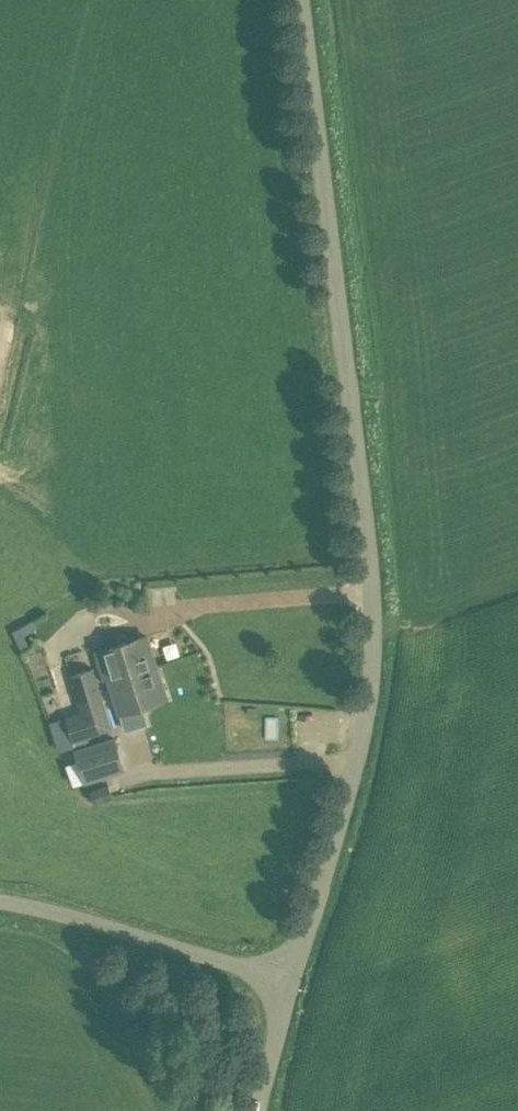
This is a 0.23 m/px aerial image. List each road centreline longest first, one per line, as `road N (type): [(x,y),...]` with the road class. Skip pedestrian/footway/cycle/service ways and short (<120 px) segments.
road 1 (unclassified): [(289,981),(362,766),(377,695),(377,601),(300,0)]
road 2 (unclassified): [(0,905),(289,981)]
road 3 (unclassified): [(256,1110),(289,981)]

